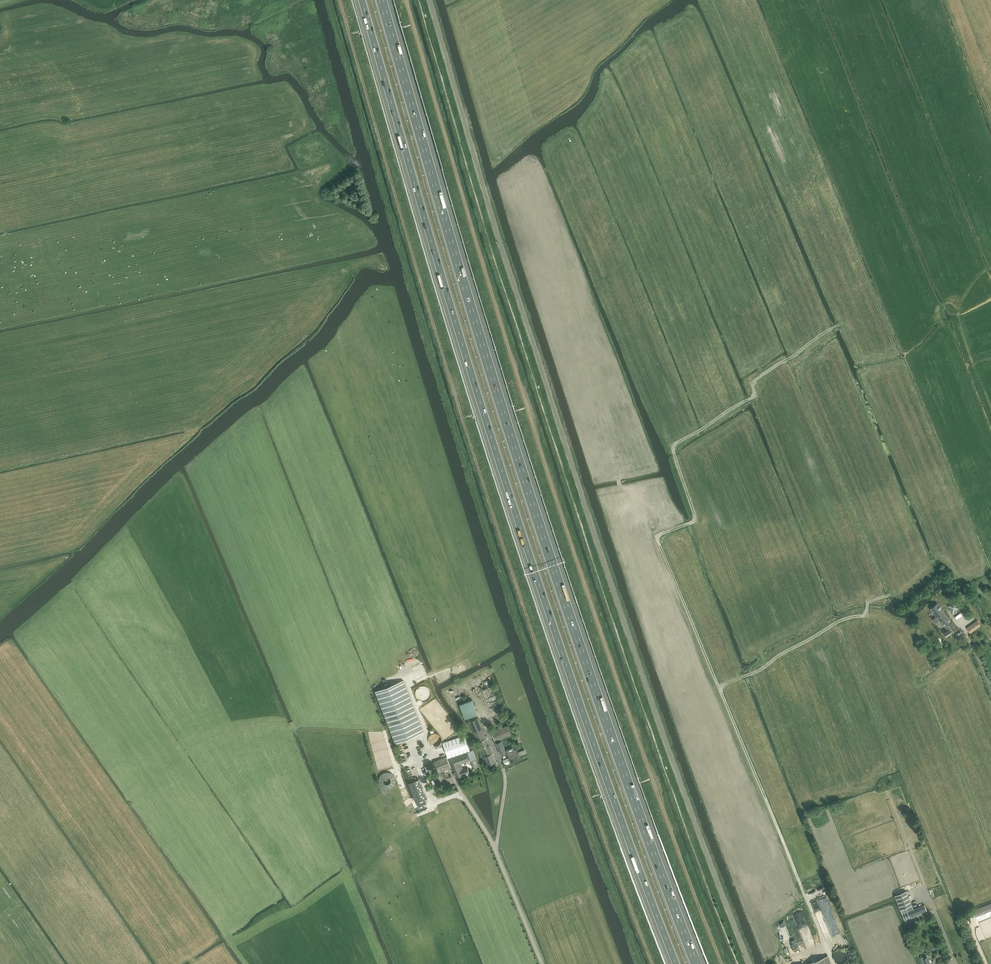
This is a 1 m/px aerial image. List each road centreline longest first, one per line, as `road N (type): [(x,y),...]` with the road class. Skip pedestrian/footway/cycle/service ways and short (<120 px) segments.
road 1 (track): [(722,963),(554,493),(406,0)]
road 2 (track): [(339,0),(508,562),(653,963)]
road 3 (motorway): [(696,963),(548,551),(382,0)]
road 4 (motorway): [(362,0),(513,506),(675,963)]

